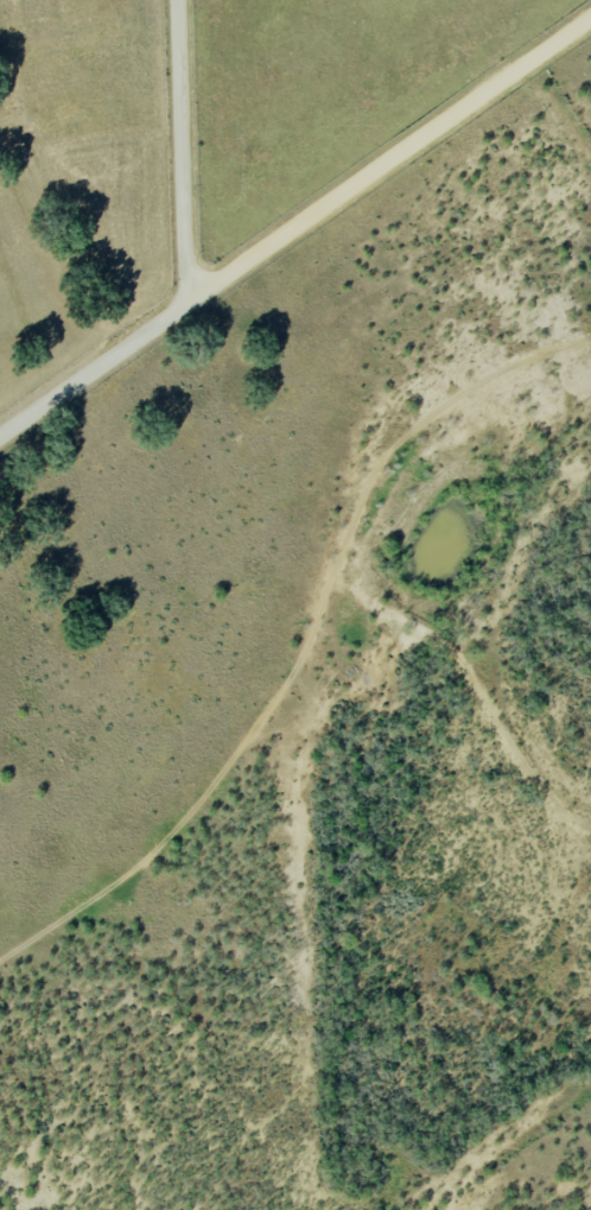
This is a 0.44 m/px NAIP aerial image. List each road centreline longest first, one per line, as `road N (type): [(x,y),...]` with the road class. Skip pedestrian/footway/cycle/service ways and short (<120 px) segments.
road 1 (residential): [(0,437),(590,15)]
road 2 (residential): [(185,305),(180,0)]

